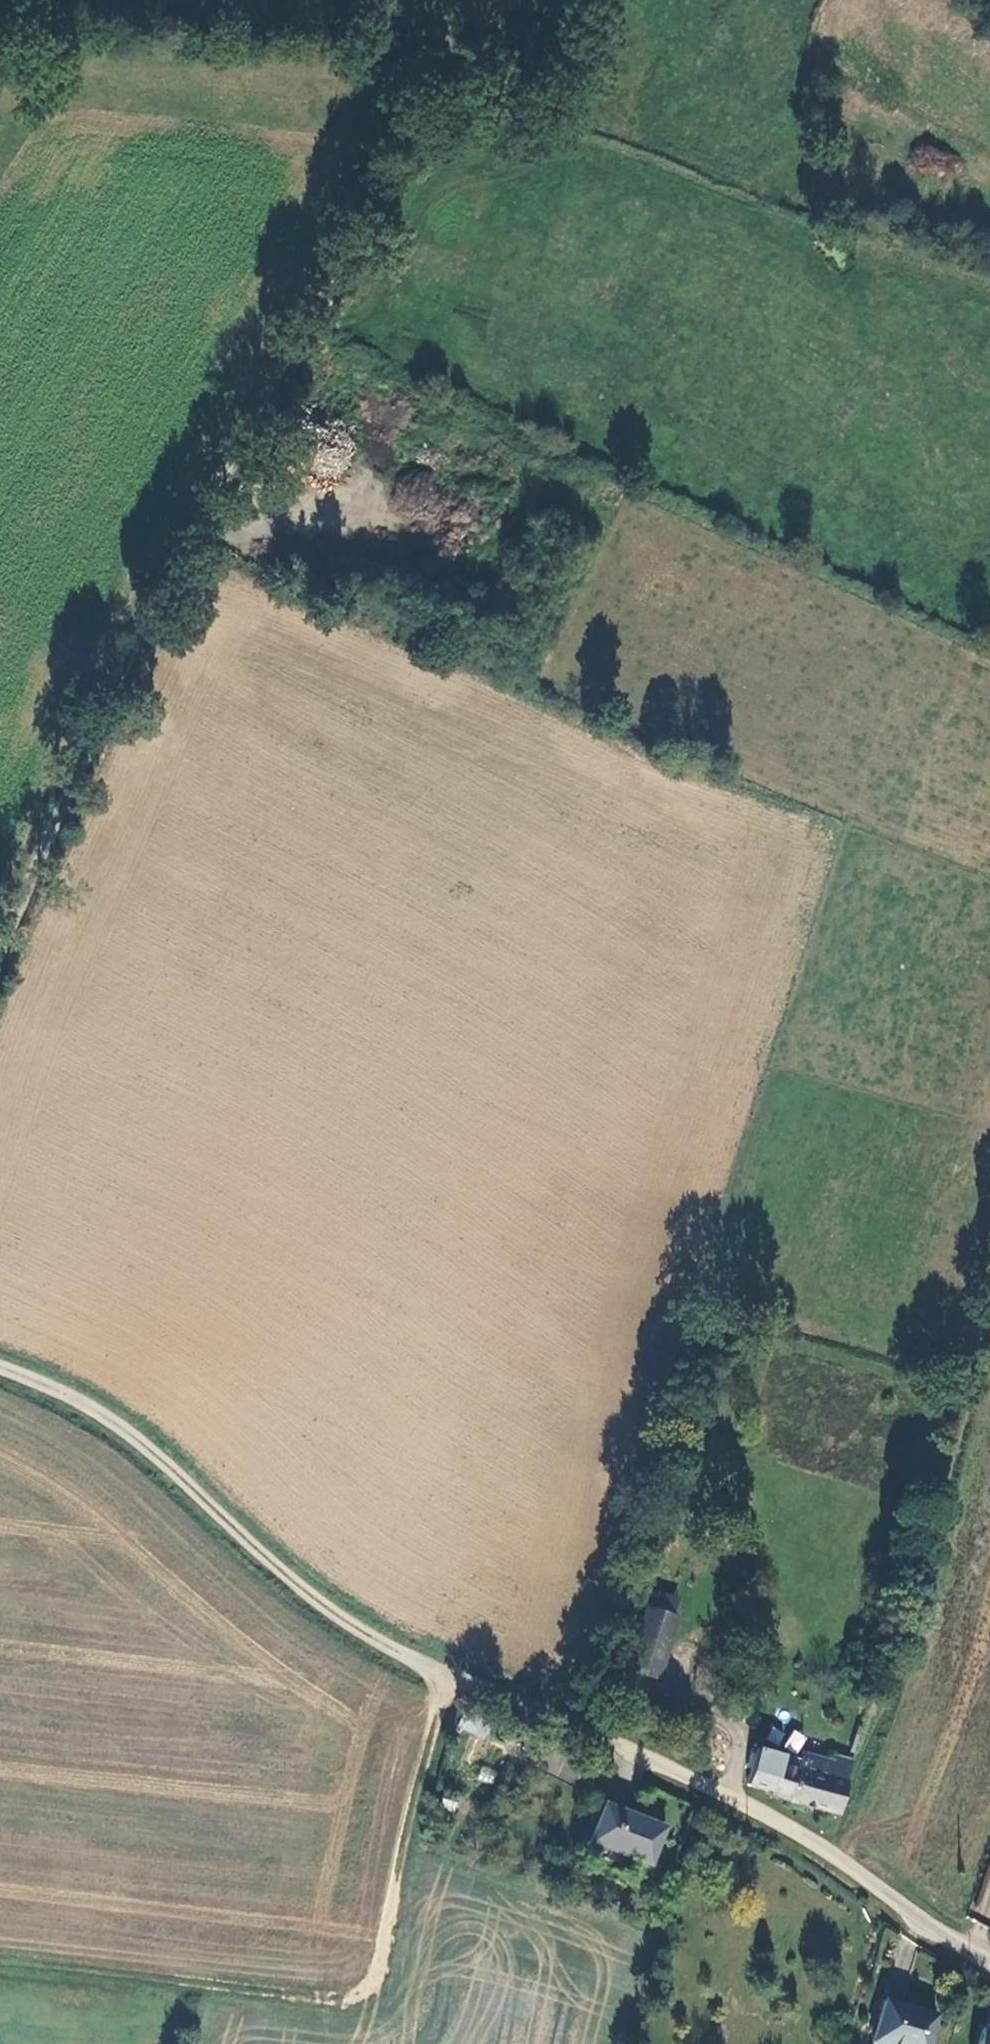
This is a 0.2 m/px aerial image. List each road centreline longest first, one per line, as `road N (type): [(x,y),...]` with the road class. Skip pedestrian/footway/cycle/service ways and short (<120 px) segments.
road 1 (track): [(591,1741),(341,1624),(178,1467),(90,1403),(0,1368)]
road 2 (unclassified): [(989,1958),(763,1813),(591,1741)]
road 3 (track): [(0,916),(160,581),(200,528)]

